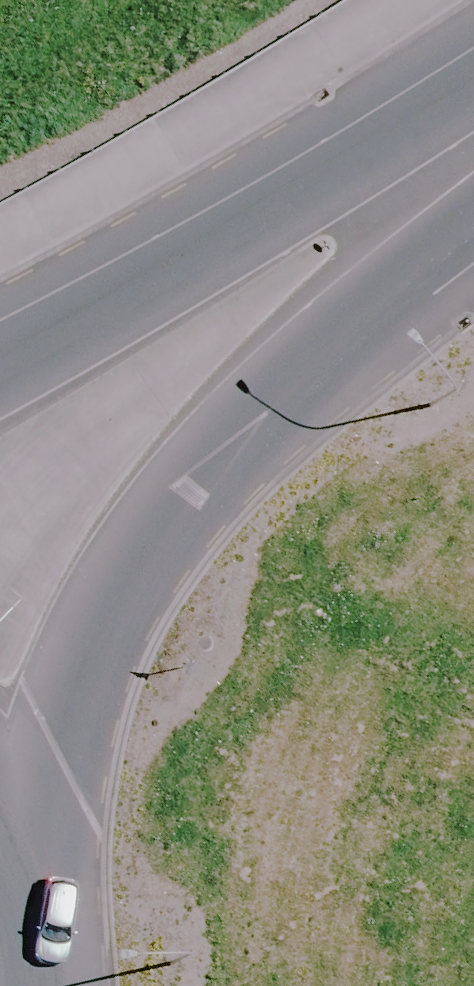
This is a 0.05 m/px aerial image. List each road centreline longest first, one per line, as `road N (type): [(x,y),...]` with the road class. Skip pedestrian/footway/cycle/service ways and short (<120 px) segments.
road 1 (primary): [(473,187),(131,555),(80,703),(50,942)]
road 2 (primary): [(0,366),(245,221),(473,129)]
road 3 (primary): [(0,803),(50,942)]

